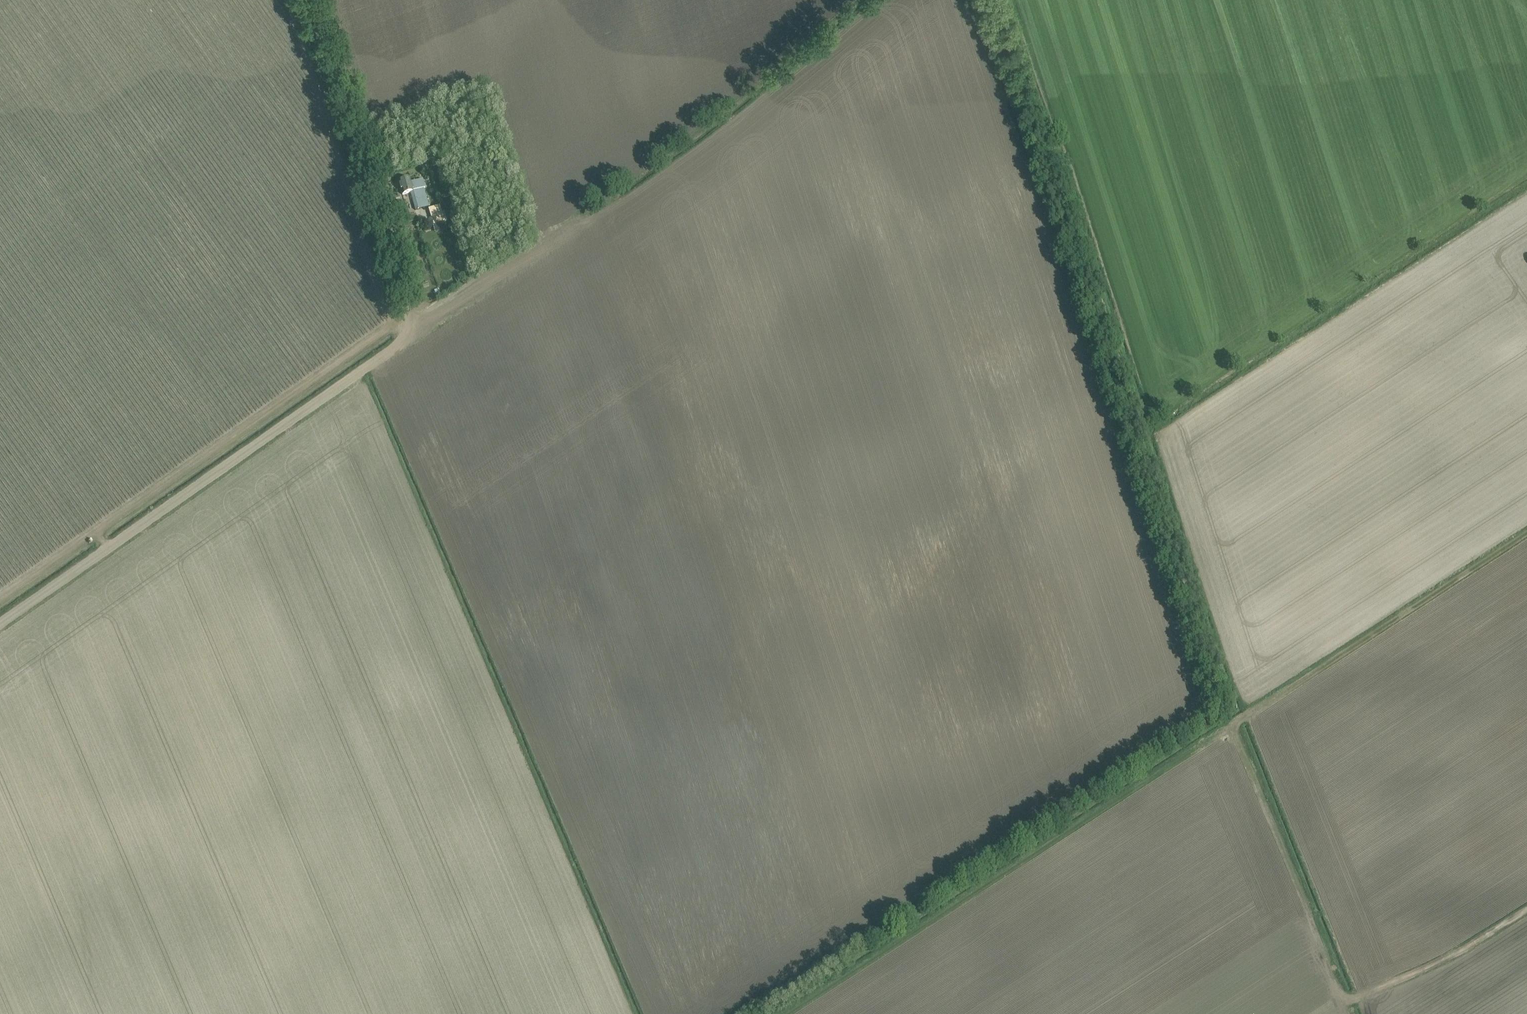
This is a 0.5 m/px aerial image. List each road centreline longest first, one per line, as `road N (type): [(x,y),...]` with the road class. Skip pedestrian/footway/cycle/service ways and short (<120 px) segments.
road 1 (track): [(312,0),(410,321),(405,340),(0,625)]
road 2 (track): [(855,0),(729,108),(588,211),(410,321)]
road 3 (track): [(1252,715),(1234,732),(1347,1004),(1479,946),(1526,914)]

